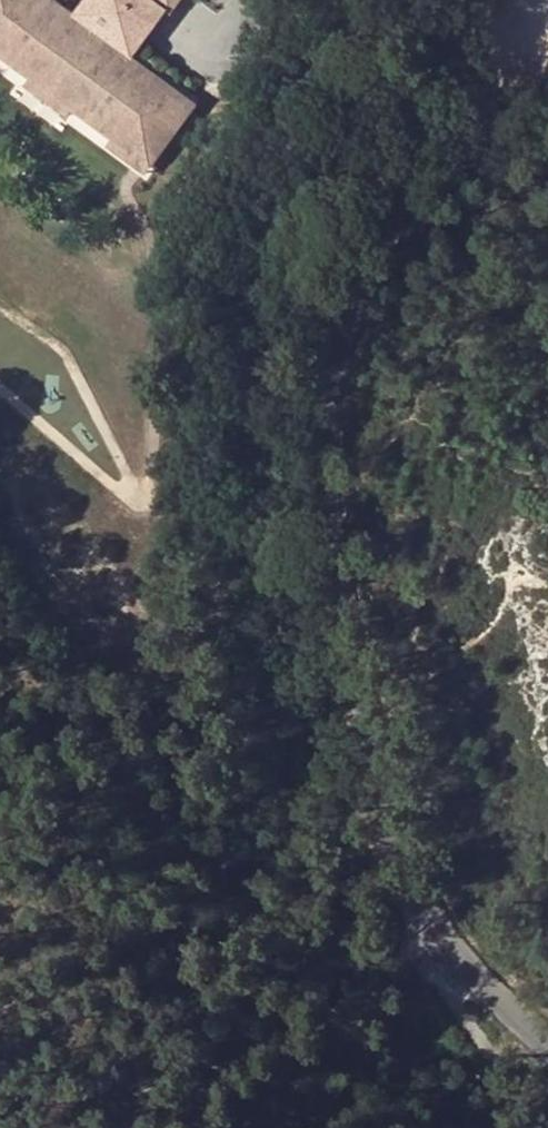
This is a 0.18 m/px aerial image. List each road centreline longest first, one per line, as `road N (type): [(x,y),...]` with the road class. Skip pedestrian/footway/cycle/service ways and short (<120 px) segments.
road 1 (tertiary): [(547,1044),(468,969),(424,914),(329,576),(346,408),(439,71),(448,0)]
road 2 (track): [(527,1127),(437,981),(424,914)]

